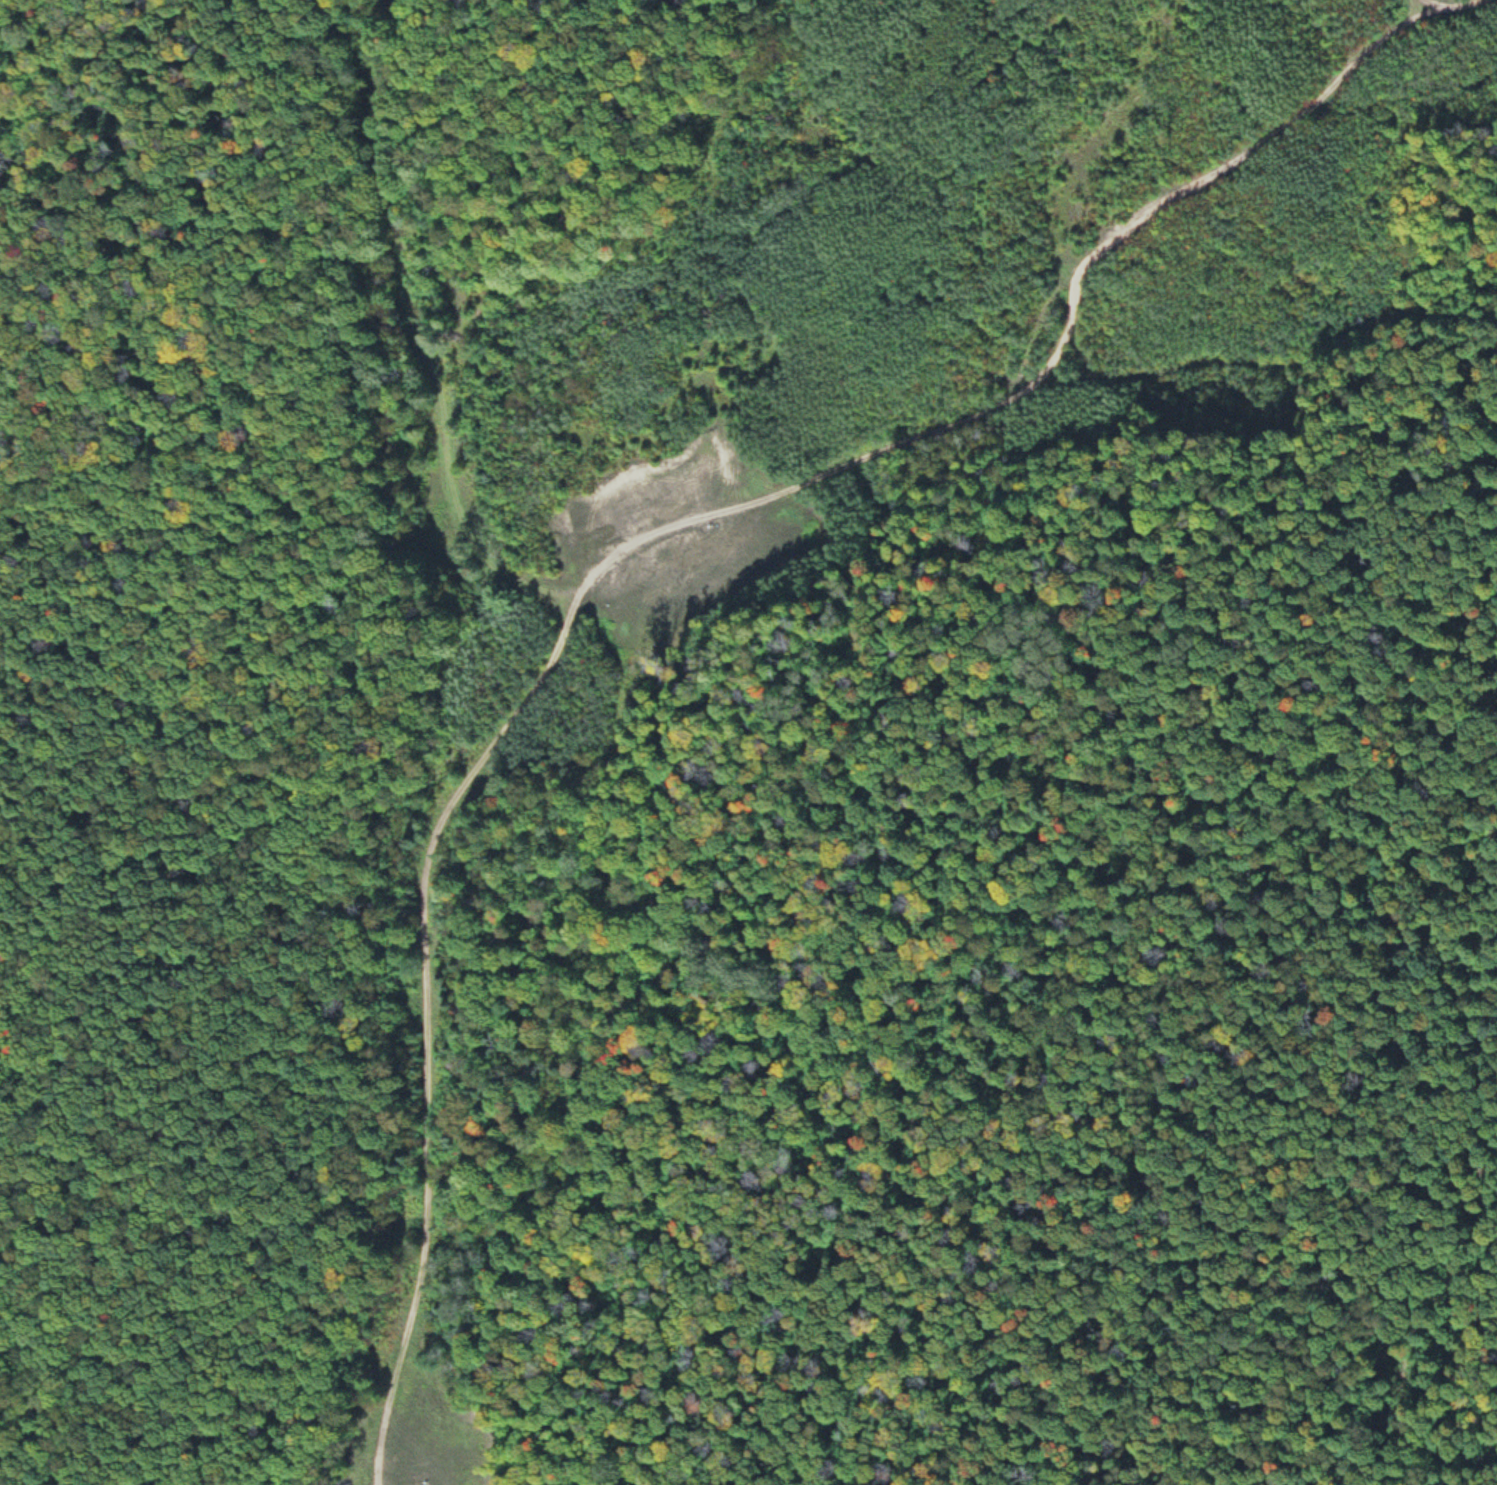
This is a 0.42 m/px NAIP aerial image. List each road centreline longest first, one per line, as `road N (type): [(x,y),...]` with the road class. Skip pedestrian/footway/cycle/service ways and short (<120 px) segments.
road 1 (track): [(1470,0),(1393,28),(1290,120),(1138,217),(1082,268),(1068,323),(1029,382),(792,487),(678,526),(610,559),(581,593),(542,679),(452,798),(421,878),(429,990),(427,1222),(372,1484)]

